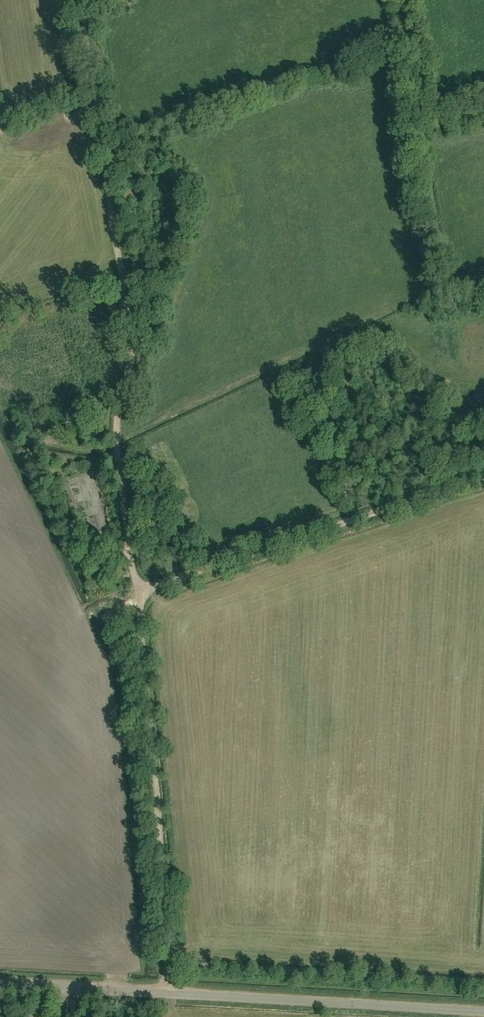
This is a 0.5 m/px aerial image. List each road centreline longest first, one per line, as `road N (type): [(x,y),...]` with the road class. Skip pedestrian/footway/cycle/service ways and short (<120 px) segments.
road 1 (unclassified): [(483,1012),(0,984)]
road 2 (track): [(143,592),(137,614),(171,993)]
road 3 (track): [(143,592),(483,475)]
road 4 (track): [(124,280),(130,347),(118,459),(134,578),(143,592)]
road 5 (track): [(94,0),(84,19),(124,280)]

